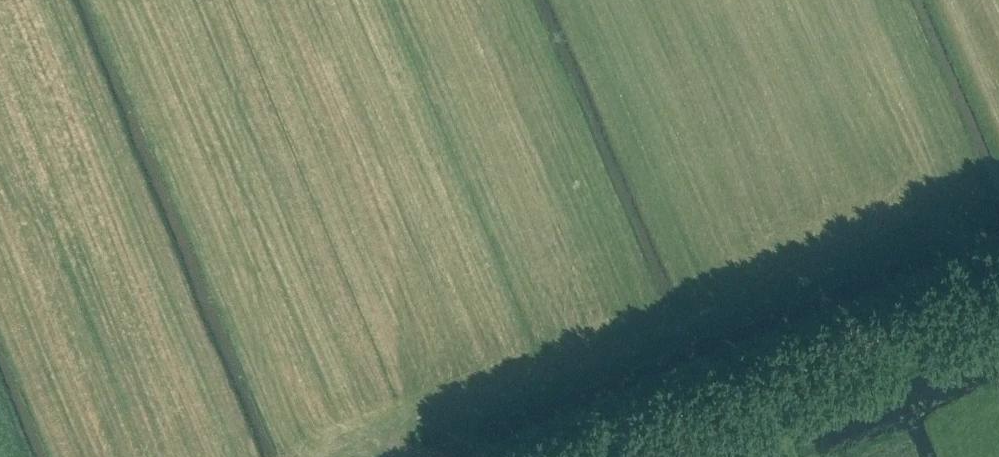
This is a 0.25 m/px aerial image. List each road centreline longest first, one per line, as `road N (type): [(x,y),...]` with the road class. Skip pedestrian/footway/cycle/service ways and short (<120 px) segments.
road 1 (unclassified): [(558,456),(998,276)]

